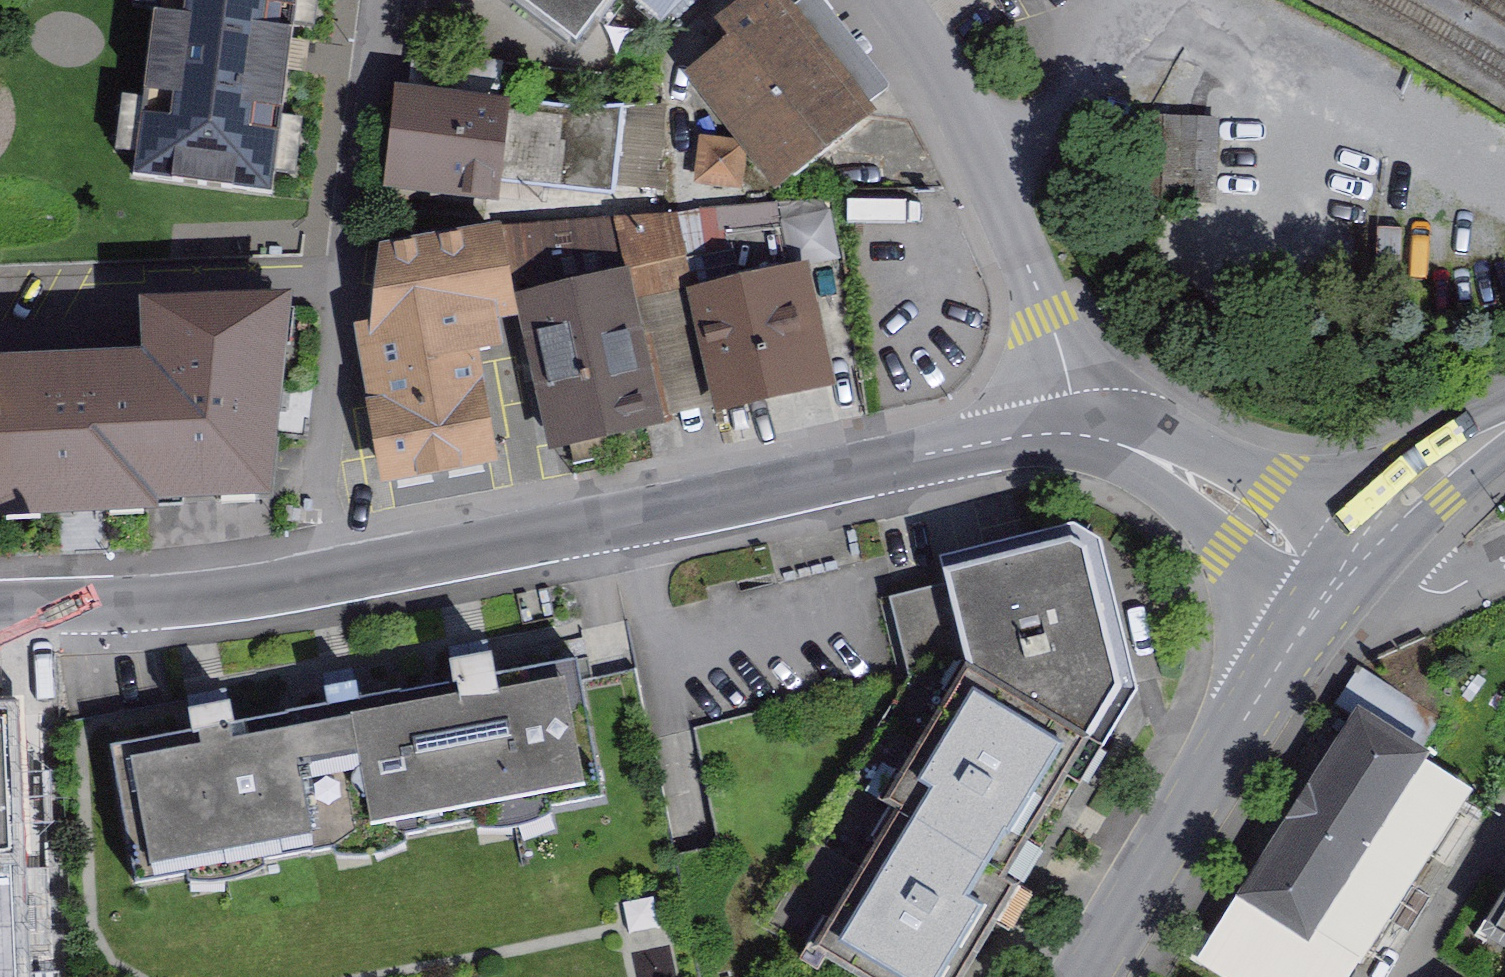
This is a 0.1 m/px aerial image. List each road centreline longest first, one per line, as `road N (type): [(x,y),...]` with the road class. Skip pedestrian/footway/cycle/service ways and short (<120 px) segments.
road 1 (residential): [(1078,431),(325,578)]
road 2 (residential): [(325,578),(324,470),(385,0)]
road 3 (tertiary): [(1089,976),(1348,571)]
road 4 (residential): [(890,0),(976,147),(1061,357),(1078,431)]
road 5 (residential): [(325,578),(228,594),(0,604)]
road 6 (residential): [(1348,571),(1154,449),(1078,431)]
road 7 (tertiary): [(1504,429),(1425,483),(1348,571)]
road 8 (residential): [(1413,976),(1504,830)]
road 9 (residential): [(1348,571),(1441,593),(1504,564)]

